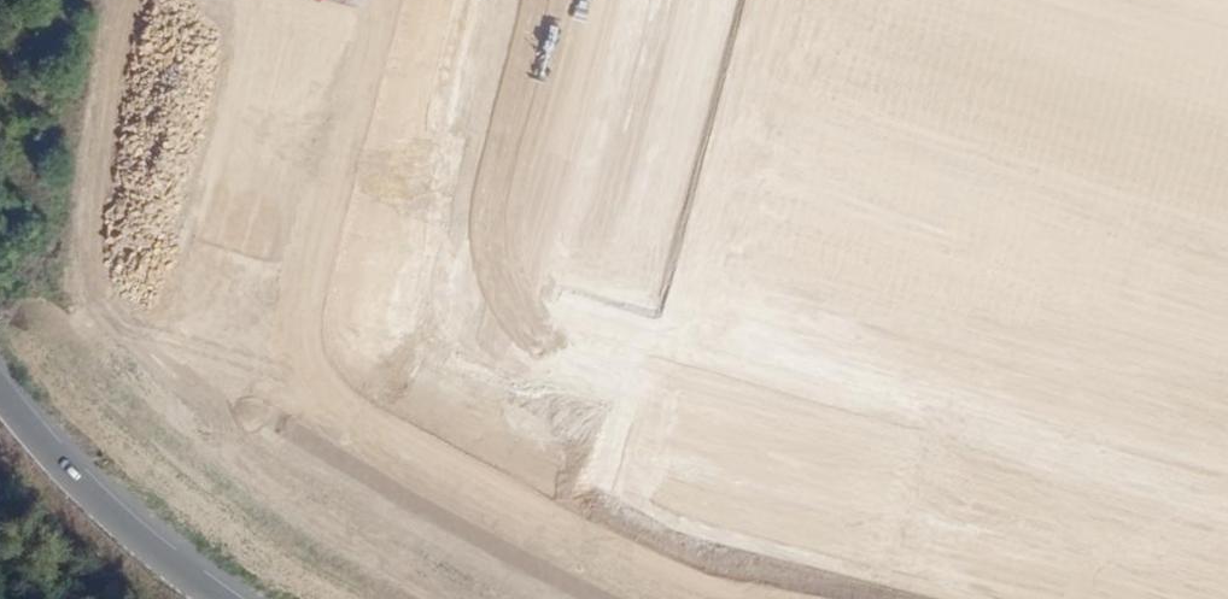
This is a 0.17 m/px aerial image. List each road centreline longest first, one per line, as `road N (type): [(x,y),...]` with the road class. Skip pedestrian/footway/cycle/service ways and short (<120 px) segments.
road 1 (trunk): [(215,598),(86,490),(0,395)]

